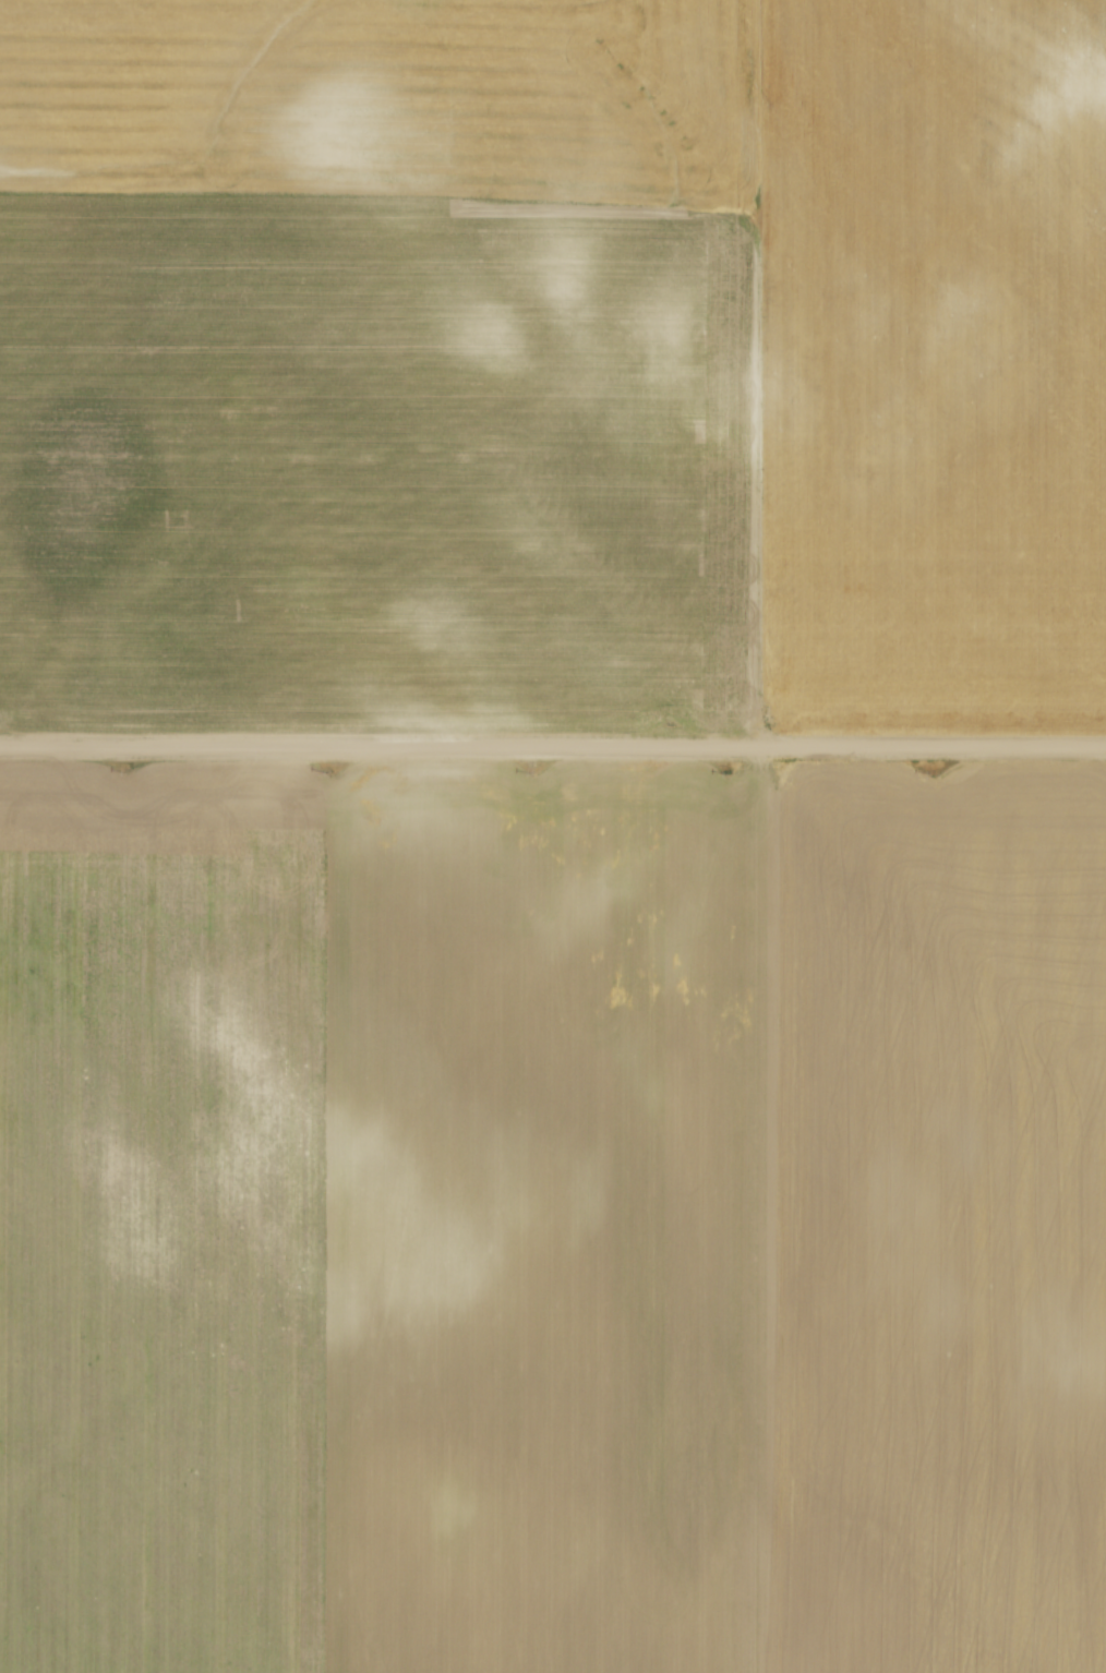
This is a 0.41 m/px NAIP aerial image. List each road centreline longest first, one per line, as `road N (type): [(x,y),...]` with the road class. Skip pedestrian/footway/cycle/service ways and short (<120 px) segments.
road 1 (residential): [(1105,754),(0,750)]

